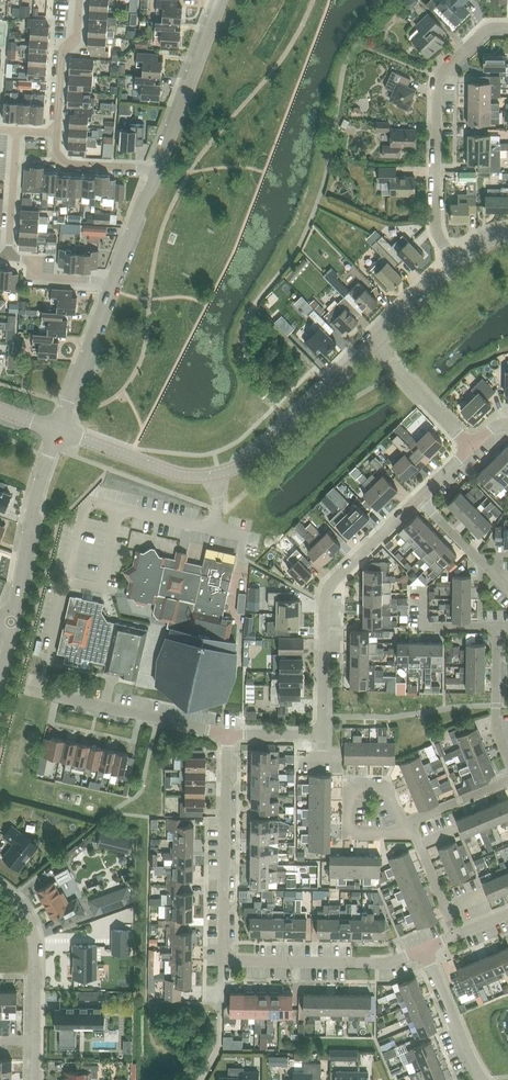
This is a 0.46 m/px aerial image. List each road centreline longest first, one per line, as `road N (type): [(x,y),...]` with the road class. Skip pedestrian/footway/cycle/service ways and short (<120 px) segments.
road 1 (residential): [(423,949),(387,964),(223,962),(226,736)]
road 2 (residential): [(226,736),(322,736),(326,591),(419,498)]
road 3 (tertiary): [(373,346),(273,442),(219,474),(175,474),(58,430)]
road 4 (residential): [(456,264),(435,222),(439,78),(484,31),(507,29)]
road 5 (residential): [(25,689),(226,736)]
road 6 (unclassified): [(11,622),(35,495),(58,430)]
road 7 (unclassified): [(159,169),(222,0)]
road 8 (unclassified): [(58,430),(110,286)]
road 9 (residential): [(482,1079),(423,949)]
road 10 (residential): [(471,447),(373,346)]
road 11 (residential): [(80,0),(78,35),(63,47),(56,133)]
road 12 (residential): [(405,834),(387,789),(349,788),(349,833)]
road 13 (residential): [(159,169),(65,164),(56,155),(56,133)]
road 14 (residential): [(507,759),(495,727),(496,633)]
road 15 (residential): [(16,131),(8,258)]
road 16 (unclassified): [(110,286),(159,169)]
road 17 (residential): [(110,286),(35,276),(35,259),(8,258)]

